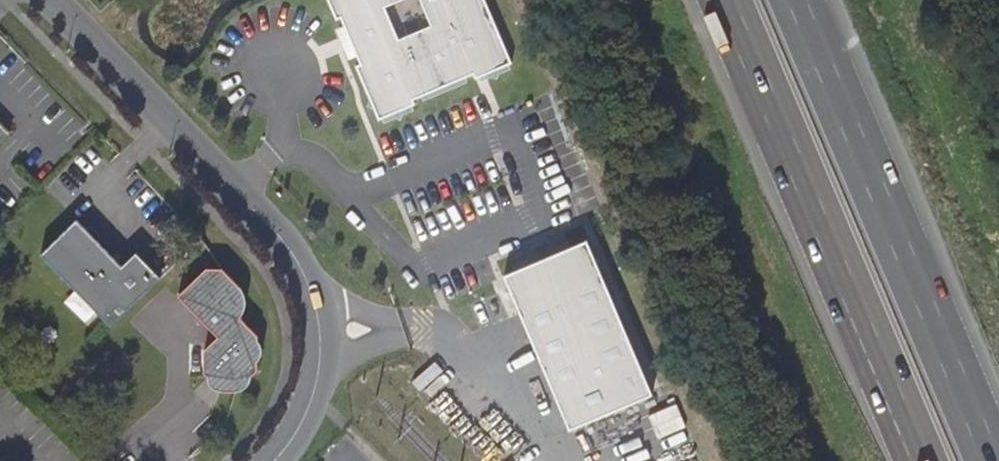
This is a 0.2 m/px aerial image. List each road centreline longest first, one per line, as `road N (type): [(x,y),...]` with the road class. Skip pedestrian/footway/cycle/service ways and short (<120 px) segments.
road 1 (unclassified): [(52,0),(285,243),(307,278),(319,328),(313,398),(272,460)]
road 2 (motorway): [(724,0),(920,460)]
road 3 (motorway): [(993,460),(801,0)]

